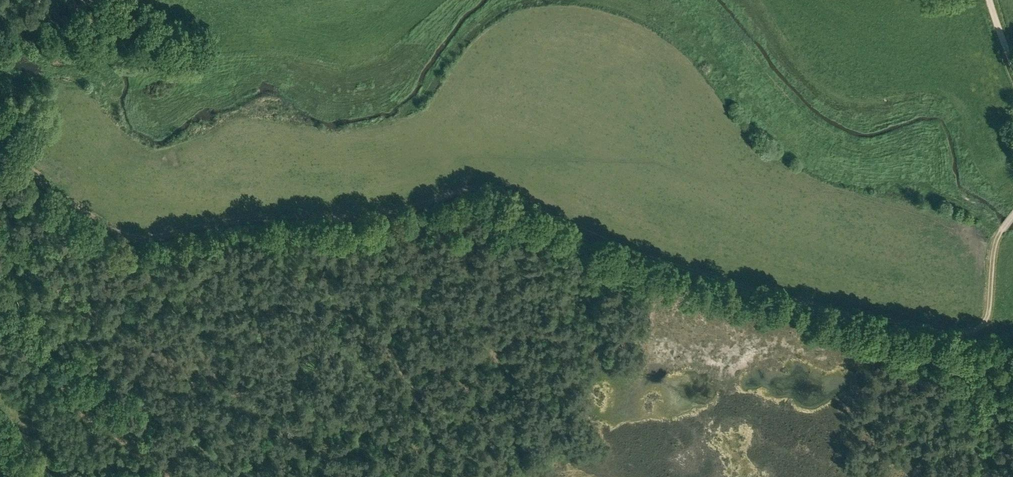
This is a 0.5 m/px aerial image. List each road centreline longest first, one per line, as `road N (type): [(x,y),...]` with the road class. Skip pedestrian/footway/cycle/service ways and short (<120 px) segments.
road 1 (track): [(1012,214),(994,249),(986,319),(958,331),(772,296),(669,266),(488,188),(399,215),(248,218),(130,237),(0,155)]
road 2 (track): [(997,237),(948,209),(813,176),(750,134),(697,56),(650,16),(538,0)]
road 3 (track): [(249,476),(87,362),(0,316)]

